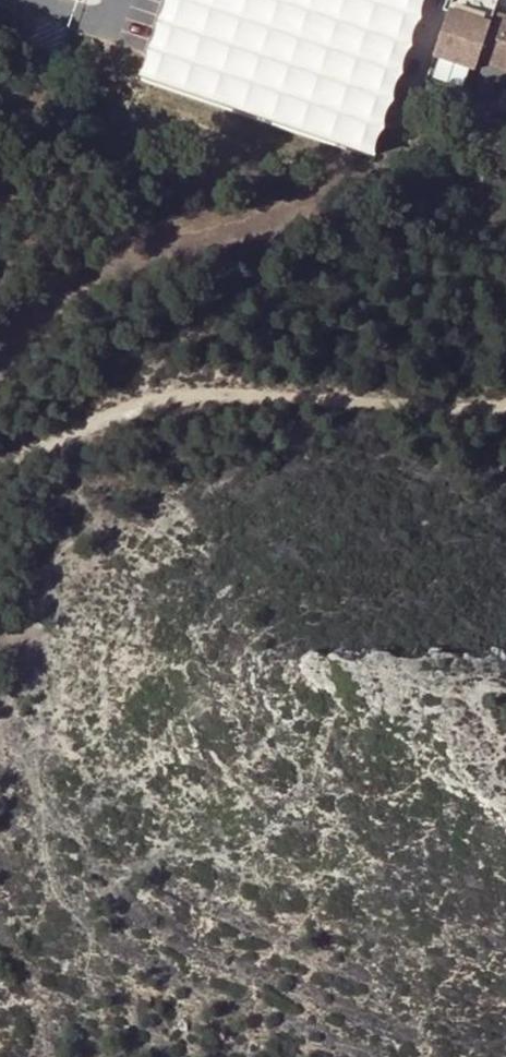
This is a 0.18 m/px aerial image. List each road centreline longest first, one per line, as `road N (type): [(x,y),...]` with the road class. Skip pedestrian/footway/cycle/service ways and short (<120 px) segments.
road 1 (residential): [(0,118),(34,77),(49,30),(47,0)]

